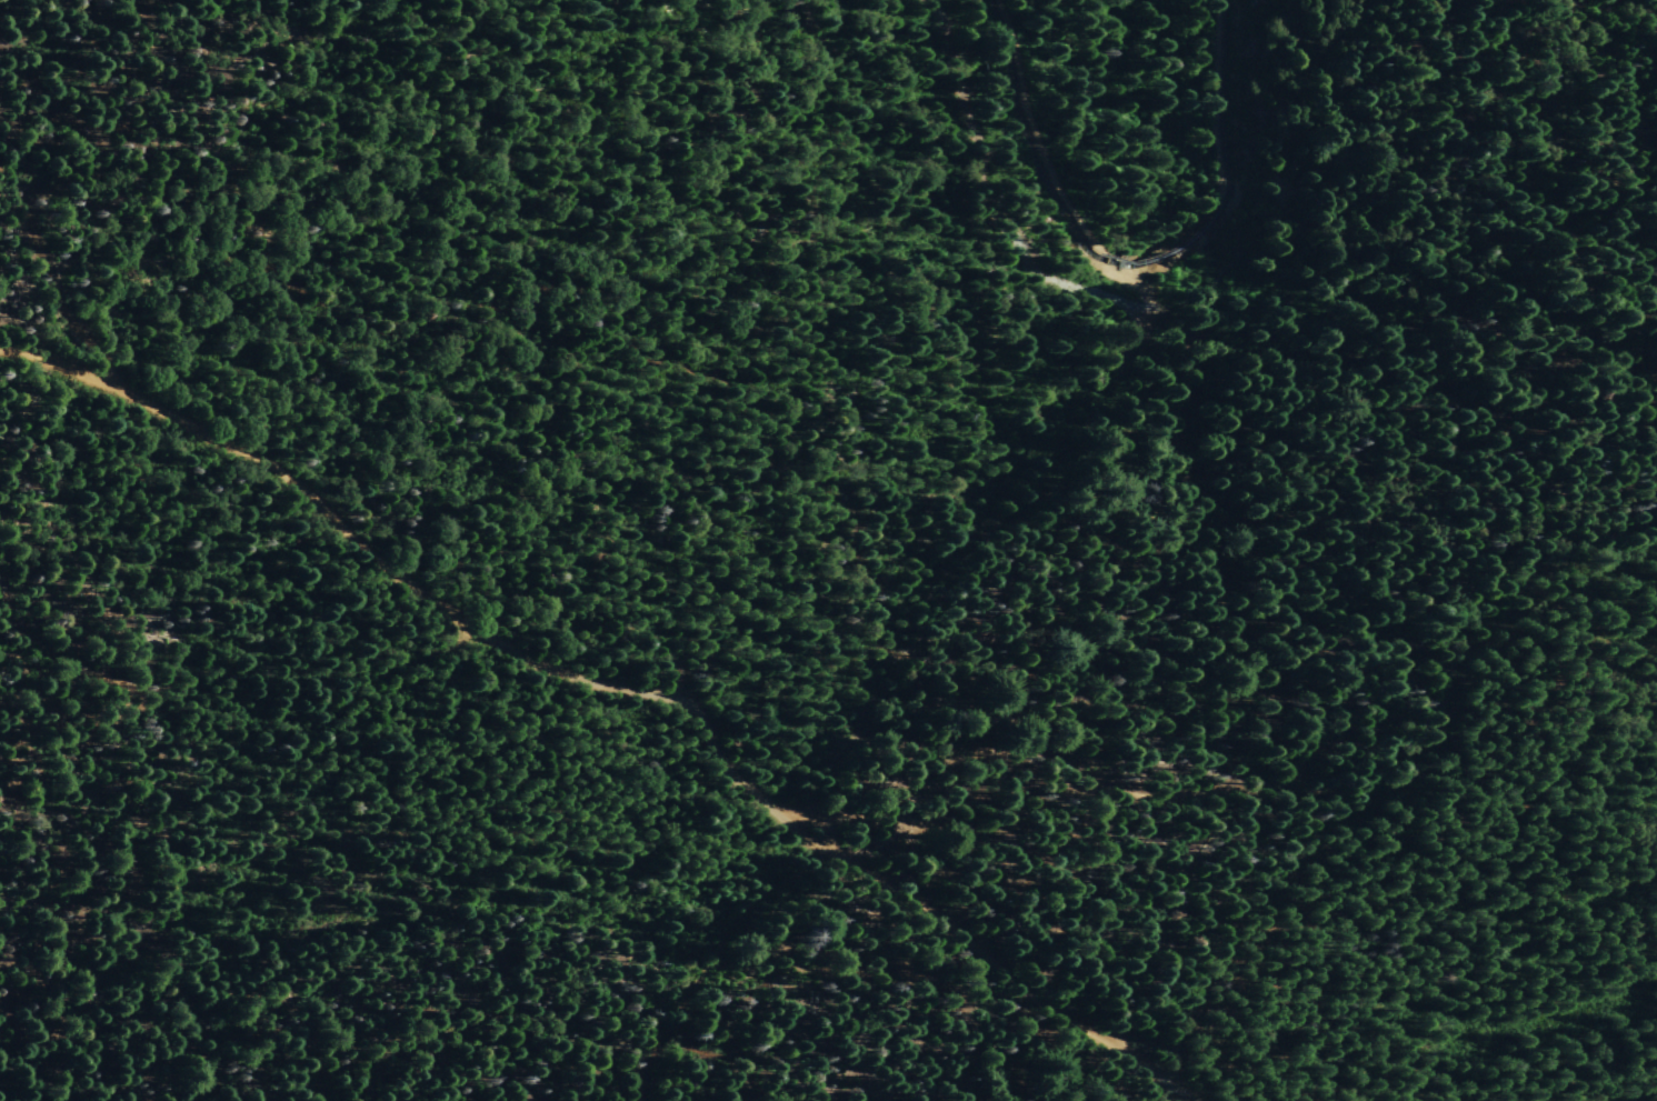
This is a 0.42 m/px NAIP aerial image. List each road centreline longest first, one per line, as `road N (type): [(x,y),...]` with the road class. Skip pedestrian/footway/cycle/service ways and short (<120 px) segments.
road 1 (residential): [(0,352),(158,403),(289,479),(483,640),(687,707),(742,789),(1189,1100)]

